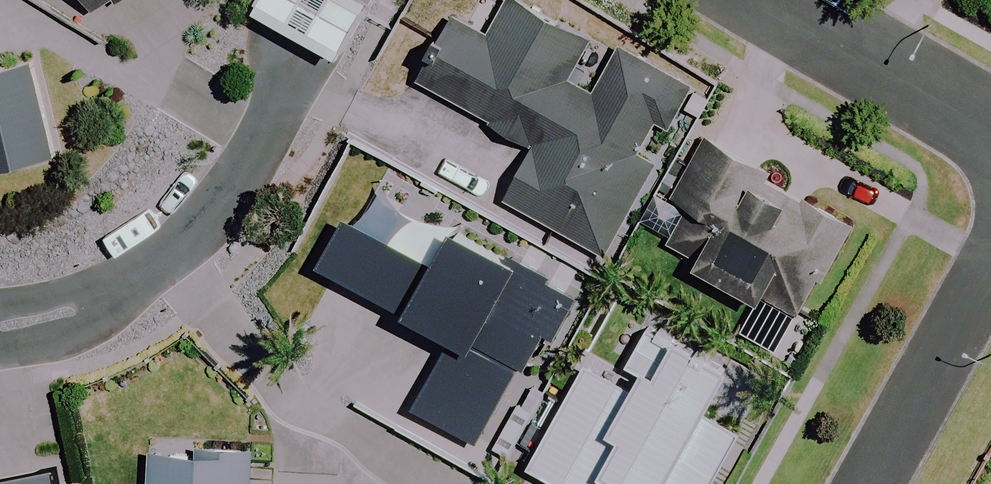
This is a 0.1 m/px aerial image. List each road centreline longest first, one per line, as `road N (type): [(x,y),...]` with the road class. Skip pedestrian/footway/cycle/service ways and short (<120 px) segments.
road 1 (residential): [(314,0),(281,98),(245,167),(203,223),(119,292),(0,324)]
road 2 (residential): [(869,483),(990,264)]
road 3 (residential): [(990,127),(776,0)]

